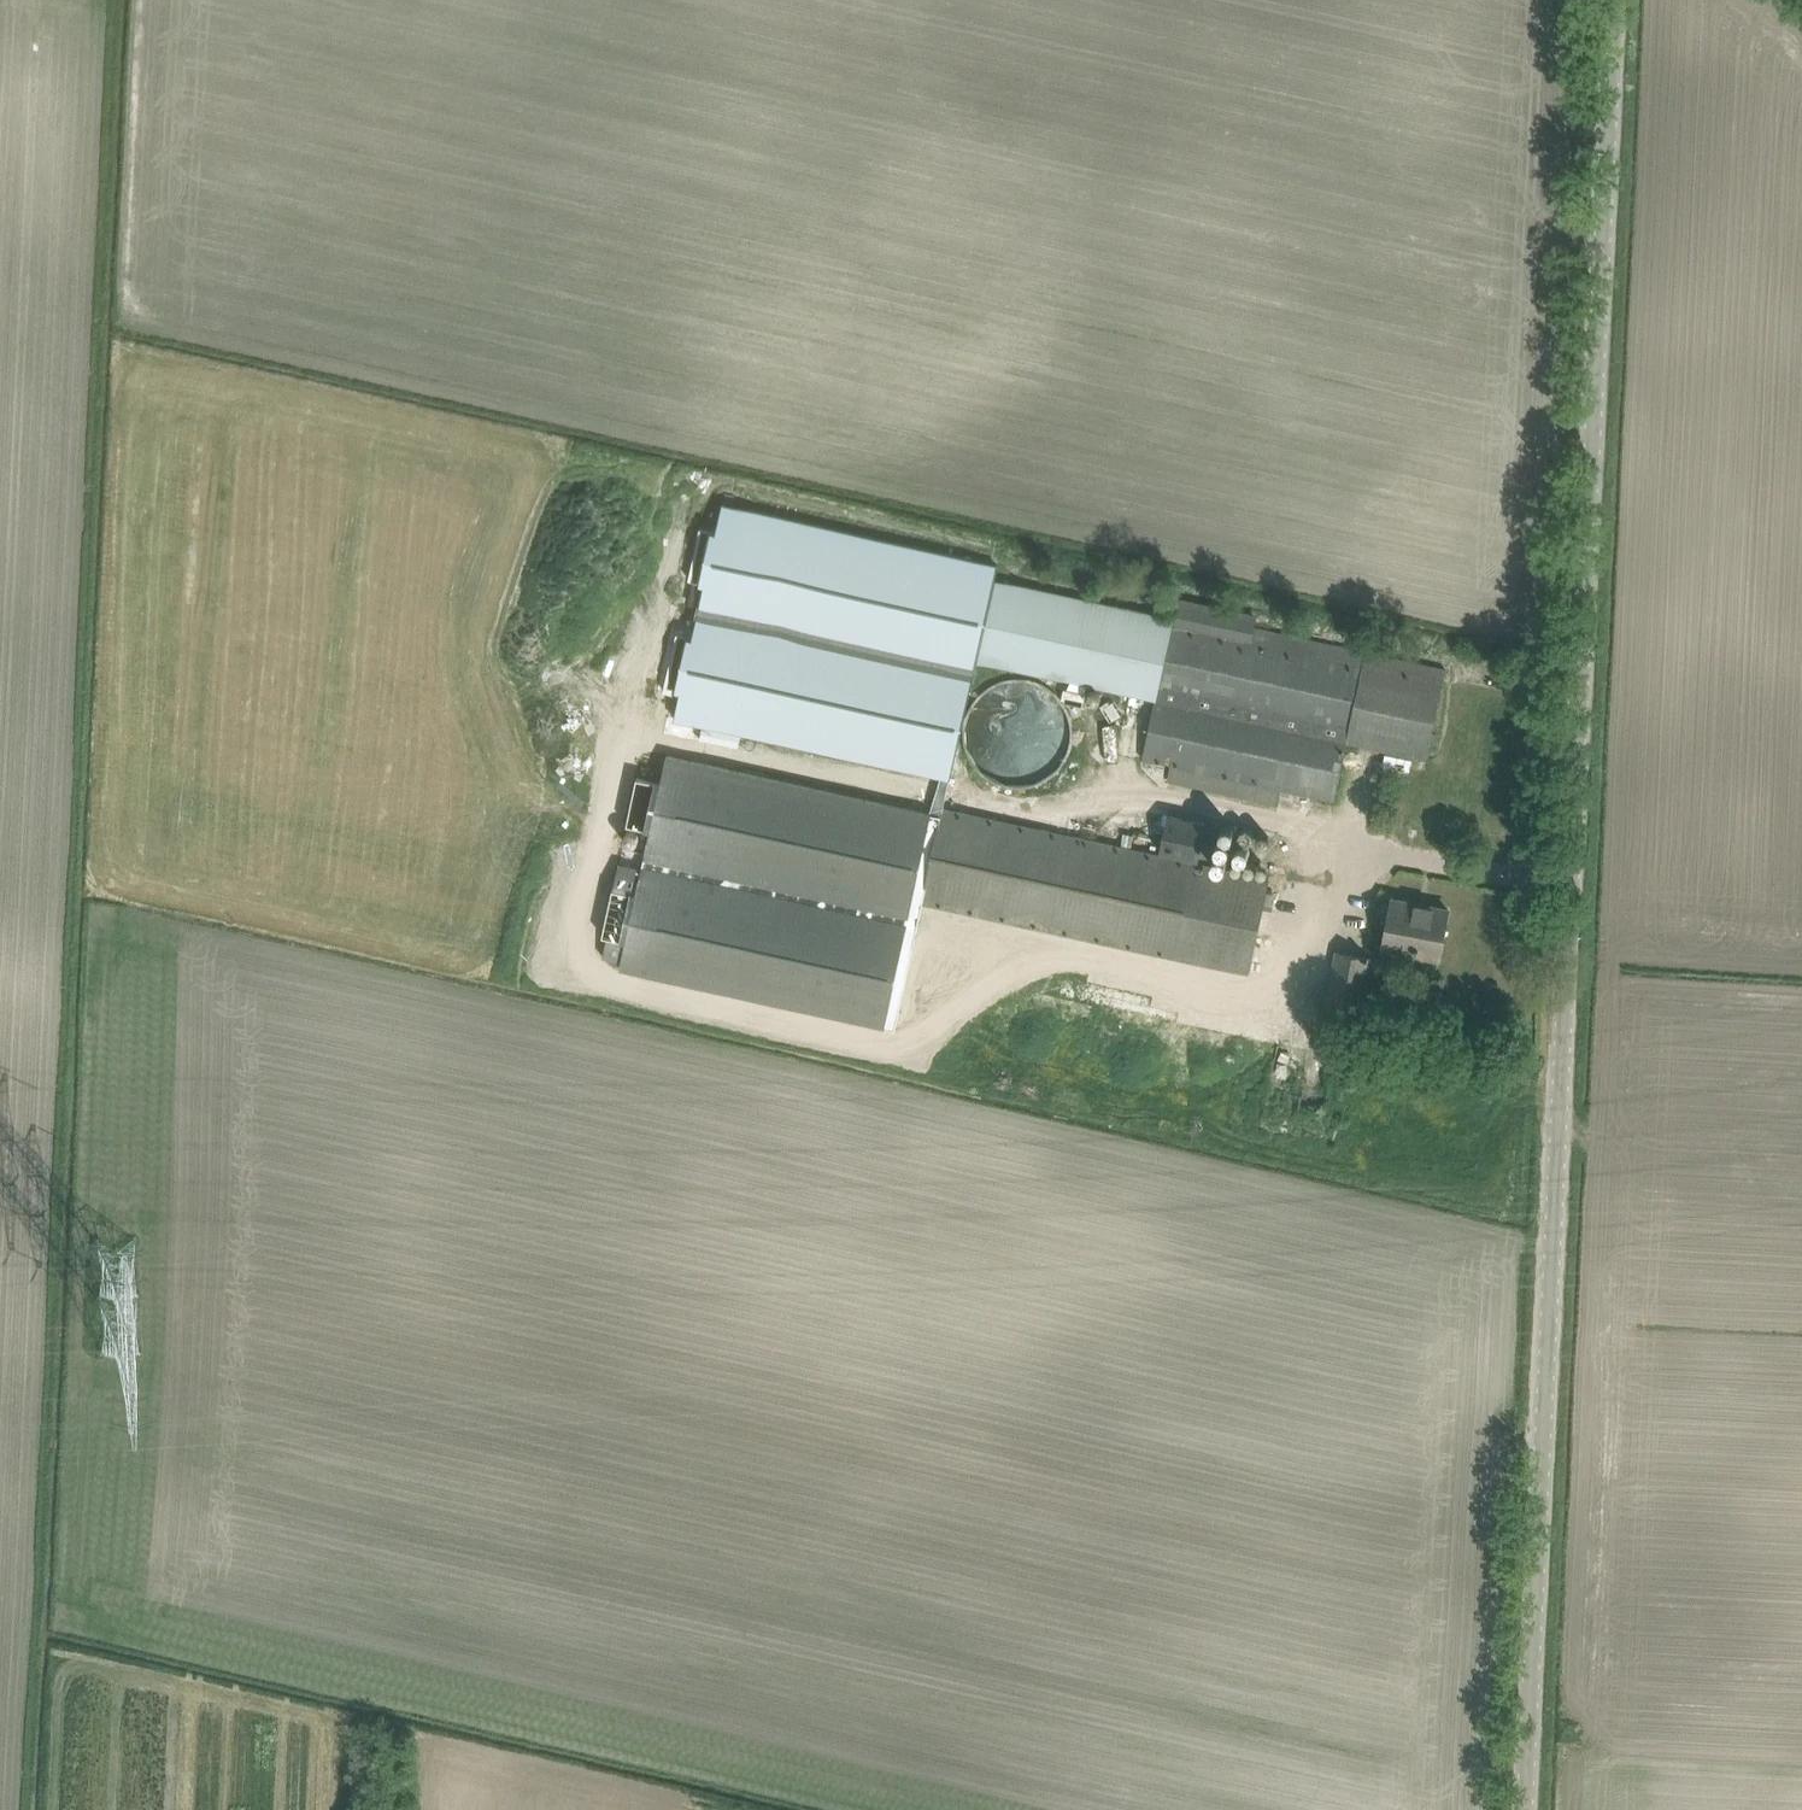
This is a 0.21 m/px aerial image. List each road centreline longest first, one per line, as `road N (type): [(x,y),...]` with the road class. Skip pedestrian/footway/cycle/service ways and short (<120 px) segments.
road 1 (unclassified): [(1524,1809),(1612,0)]

